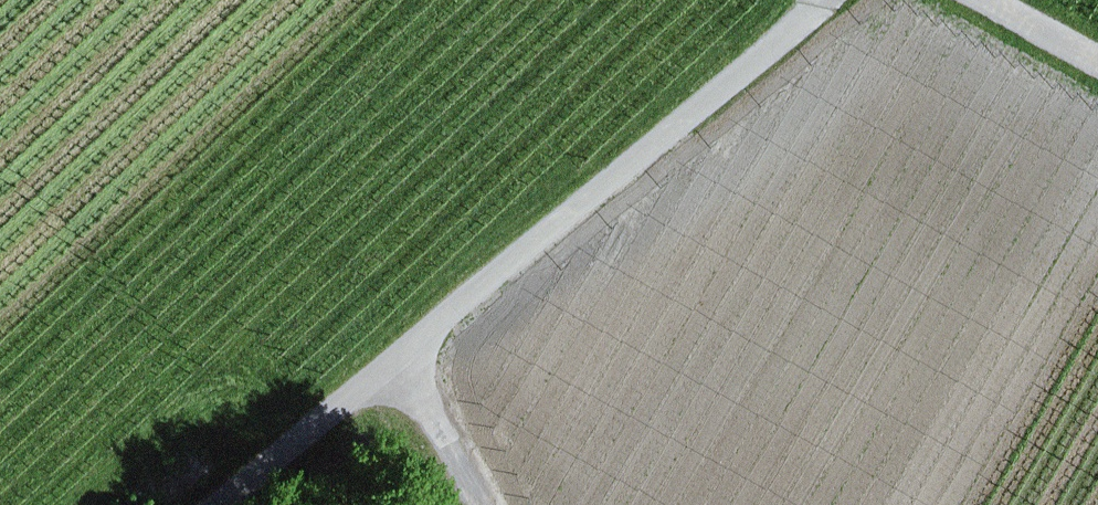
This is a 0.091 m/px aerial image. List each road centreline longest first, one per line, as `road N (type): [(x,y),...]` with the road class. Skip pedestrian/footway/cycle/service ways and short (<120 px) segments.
road 1 (track): [(827,0),(221,504)]
road 2 (track): [(481,504),(400,349)]
road 3 (track): [(984,0),(1097,61)]

